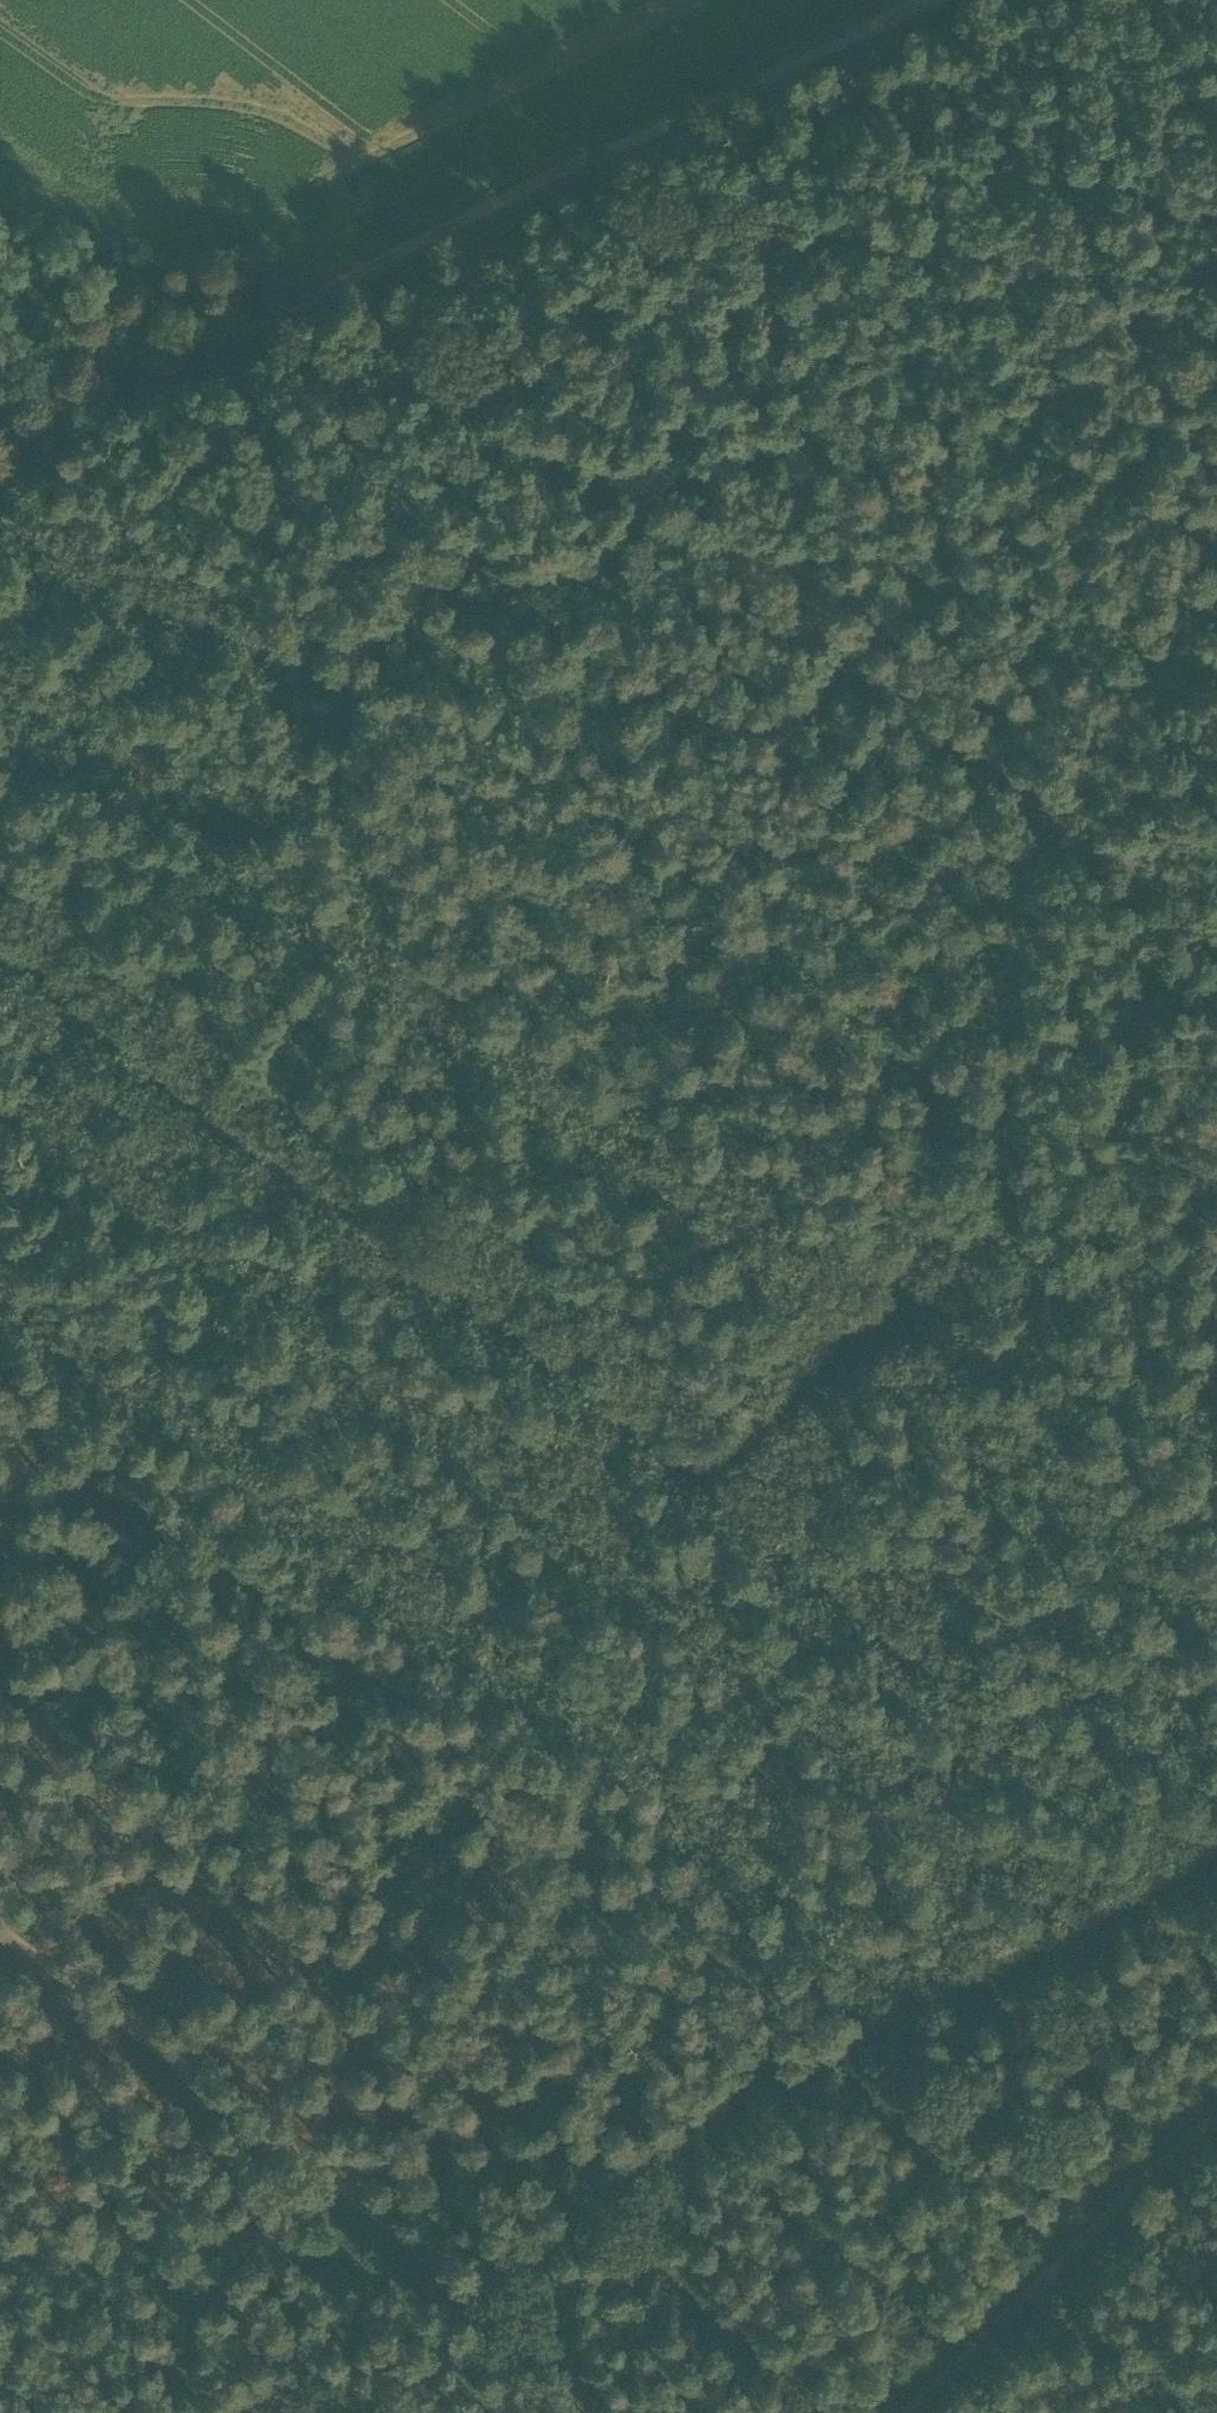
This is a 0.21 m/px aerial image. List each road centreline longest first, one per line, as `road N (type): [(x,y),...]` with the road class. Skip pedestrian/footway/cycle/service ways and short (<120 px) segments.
road 1 (track): [(0,1945),(625,2412)]
road 2 (track): [(896,2412),(1216,2108)]
road 3 (track): [(311,2176),(0,2243)]

